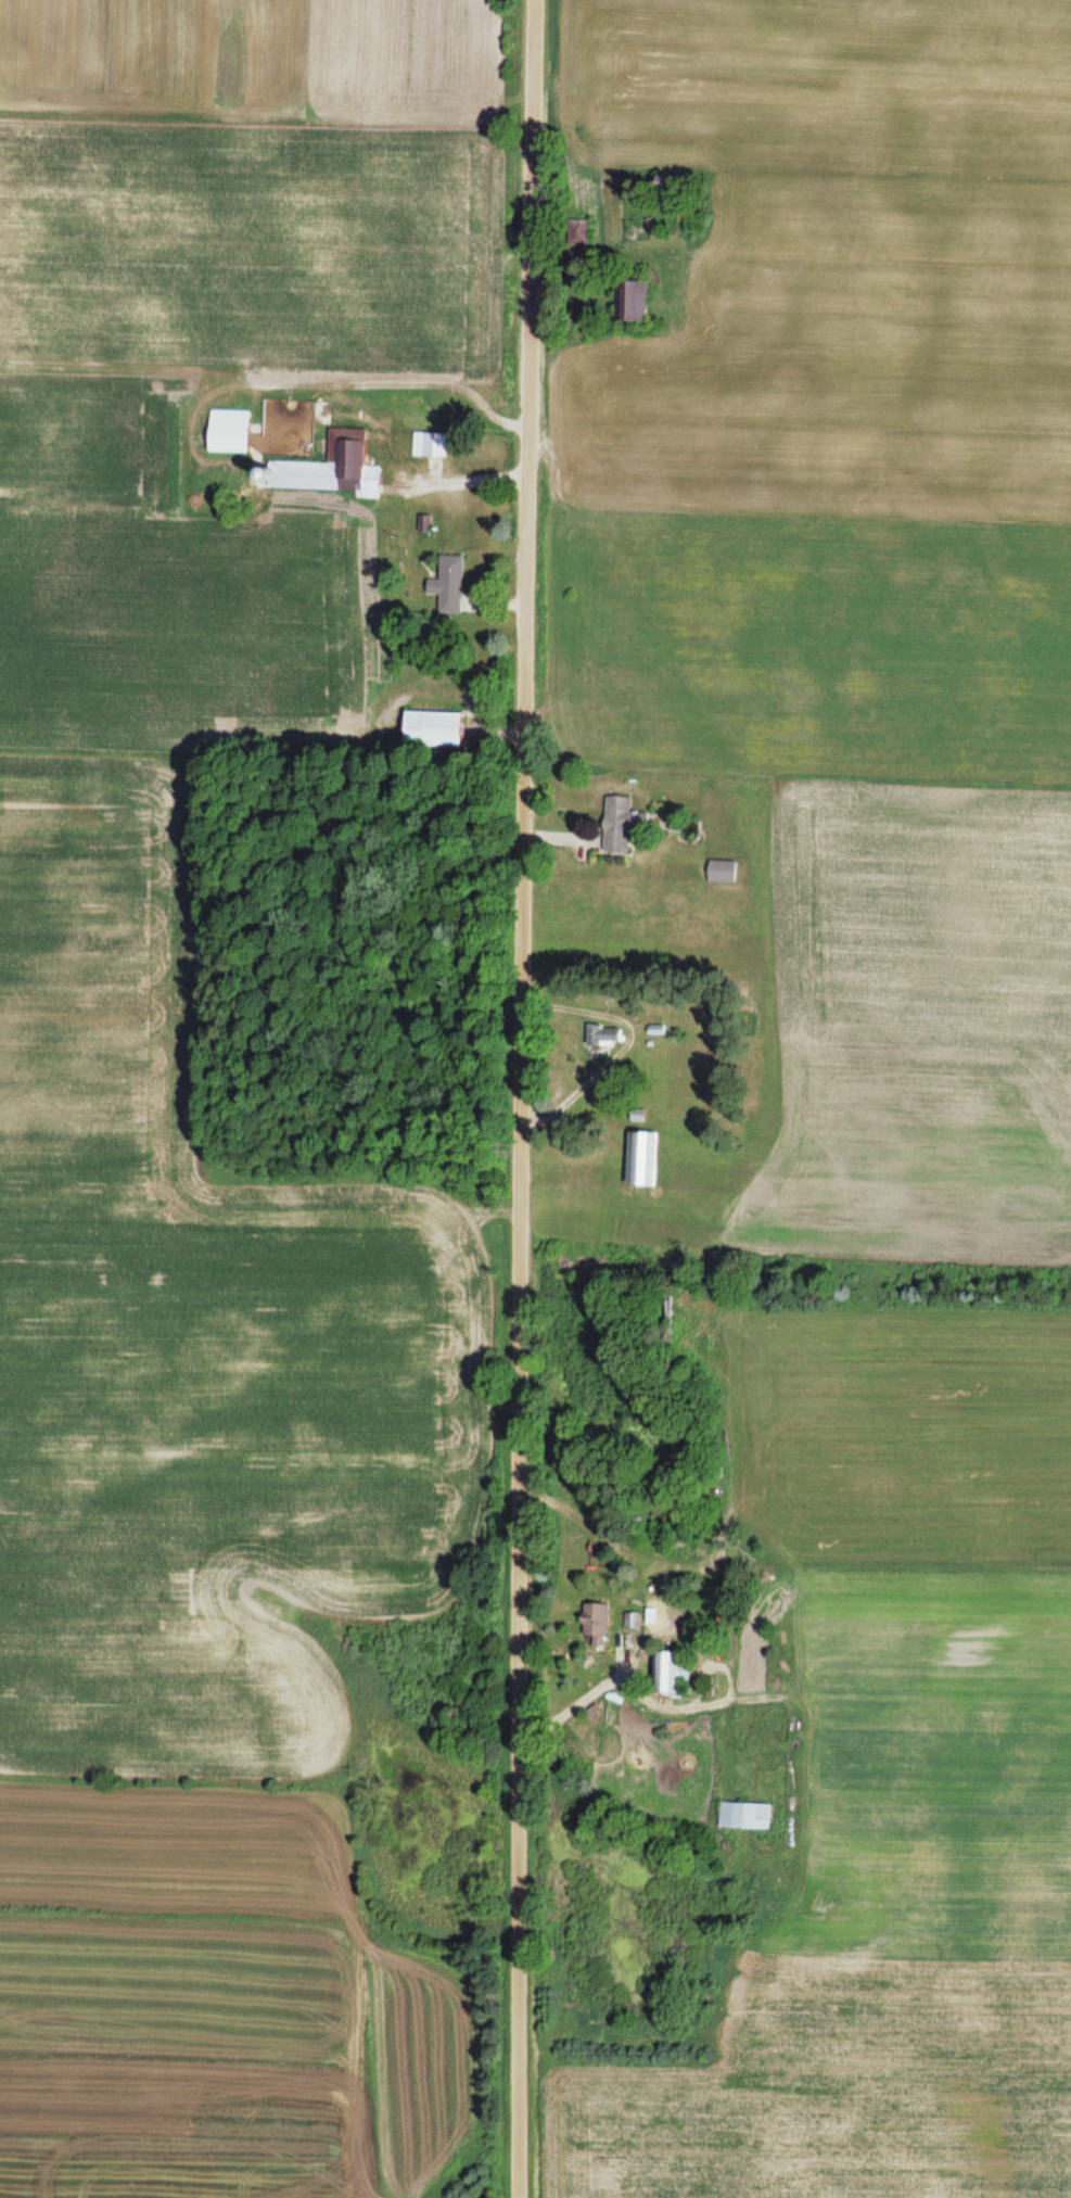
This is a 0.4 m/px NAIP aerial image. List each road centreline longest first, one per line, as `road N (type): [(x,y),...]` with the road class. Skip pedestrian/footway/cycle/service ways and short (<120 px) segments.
road 1 (residential): [(516,2197),(535,0)]

